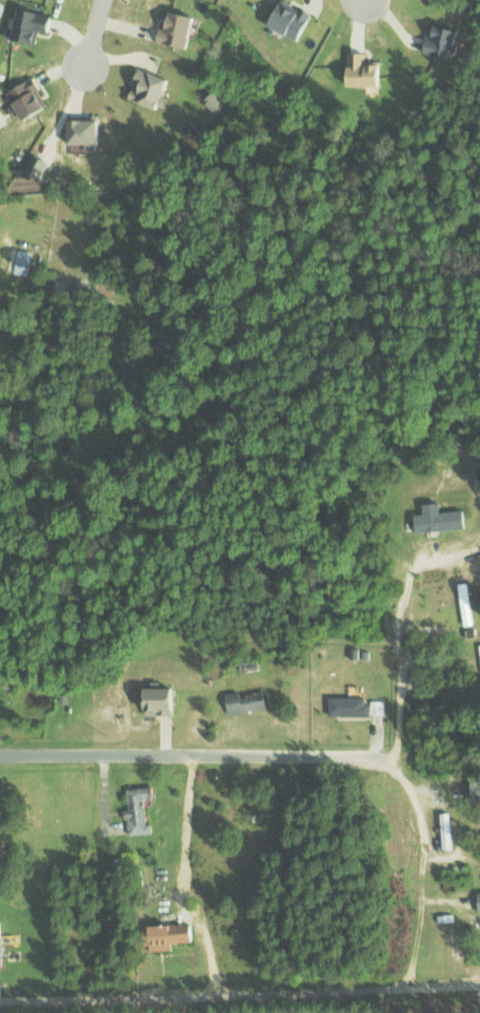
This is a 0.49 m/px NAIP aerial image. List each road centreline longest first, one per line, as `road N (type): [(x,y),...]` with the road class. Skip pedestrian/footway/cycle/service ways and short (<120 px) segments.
road 1 (residential): [(0,1000),(479,984)]
road 2 (residential): [(0,756),(384,759)]
road 3 (residential): [(384,759),(396,741),(408,568),(457,555)]

